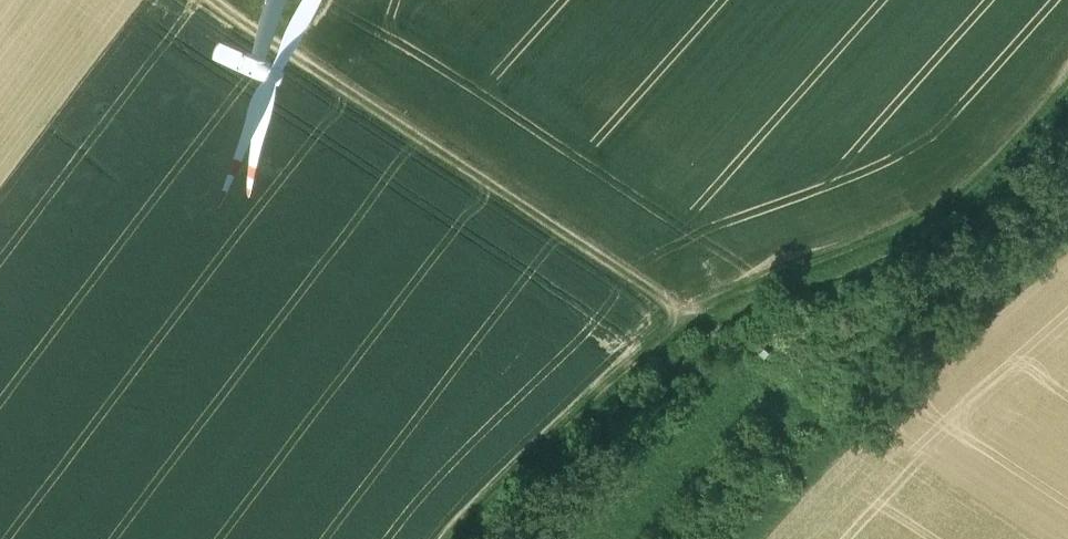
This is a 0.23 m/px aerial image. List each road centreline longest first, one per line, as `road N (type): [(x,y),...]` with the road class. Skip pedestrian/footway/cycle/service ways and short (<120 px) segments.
road 1 (track): [(1067,86),(990,175),(920,225),(689,315),(479,503),(452,538)]
road 2 (track): [(689,315),(209,0)]
road 3 (track): [(770,538),(1067,234)]

